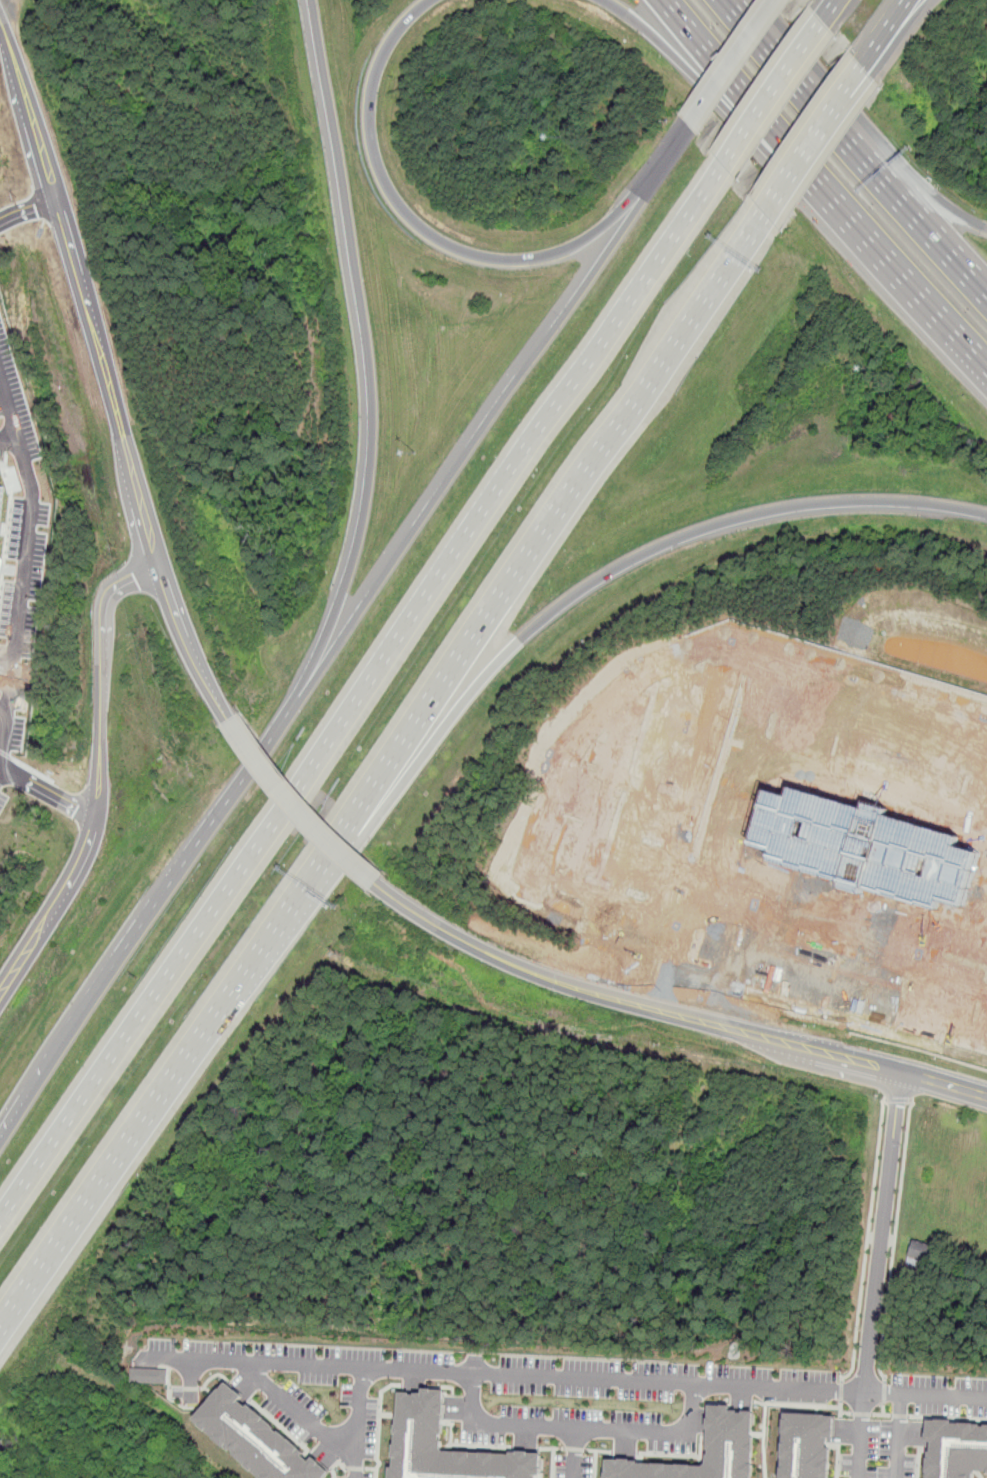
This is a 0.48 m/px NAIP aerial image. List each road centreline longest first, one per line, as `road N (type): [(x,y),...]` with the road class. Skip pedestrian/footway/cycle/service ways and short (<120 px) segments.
road 1 (motorway): [(722,165),(0,1219)]
road 2 (motorway): [(665,162),(71,1030),(0,1149)]
road 3 (motorway): [(278,918),(362,837),(501,661),(604,576),(684,536),(801,505),(897,502),(986,514)]
road 4 (motorway): [(278,918),(763,211)]
road 5 (secondary): [(233,720),(161,565),(0,17)]
road 6 (residential): [(865,1389),(146,1354)]
road 7 (motorway): [(313,0),(367,327),(374,423),(356,558),(309,681)]
road 8 (motorway): [(665,162),(620,214),(546,257),(481,256),(426,232),(381,173),(369,120),(382,57),(429,0)]
road 9 (motorway): [(0,1322),(278,918)]
road 10 (residential): [(0,990),(85,847),(96,802),(110,595),(161,565)]
road 11 (residential): [(903,1072),(861,1477)]
road 12 (secondary): [(734,1030),(512,964),(375,883)]
road 13 (residential): [(470,1372),(468,1423),(690,1431),(695,1383)]
road 14 (motorway): [(779,140),(986,367)]
road 15 (residential): [(240,1362),(356,1460),(361,1368)]
road 16 (secondary): [(375,883),(288,795),(233,720)]
road 17 (motorway): [(604,0),(647,30),(758,138)]
road 18 (motorway): [(860,149),(731,0)]
road 19 (motorway): [(986,291),(860,149)]
road 20 (motorway): [(664,0),(779,140)]
road 21 (secondary): [(903,1072),(734,1030)]
road 22 (motorway): [(777,0),(692,126)]
road 23 (motorway): [(986,228),(860,149)]
road 24 (residential): [(865,1389),(986,1395)]

